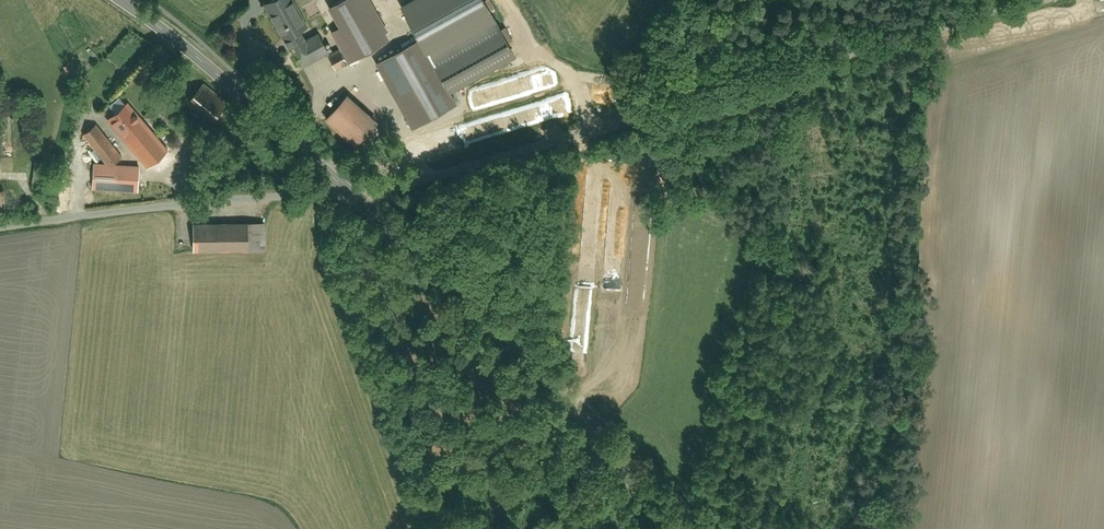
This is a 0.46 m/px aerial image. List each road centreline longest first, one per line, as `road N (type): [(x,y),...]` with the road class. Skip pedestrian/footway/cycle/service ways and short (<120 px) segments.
road 1 (residential): [(1050,0),(348,195)]
road 2 (tertiary): [(667,528),(409,242),(348,195)]
road 3 (residential): [(348,195),(186,203),(0,229)]
road 4 (tertiary): [(348,195),(208,66),(120,0)]

